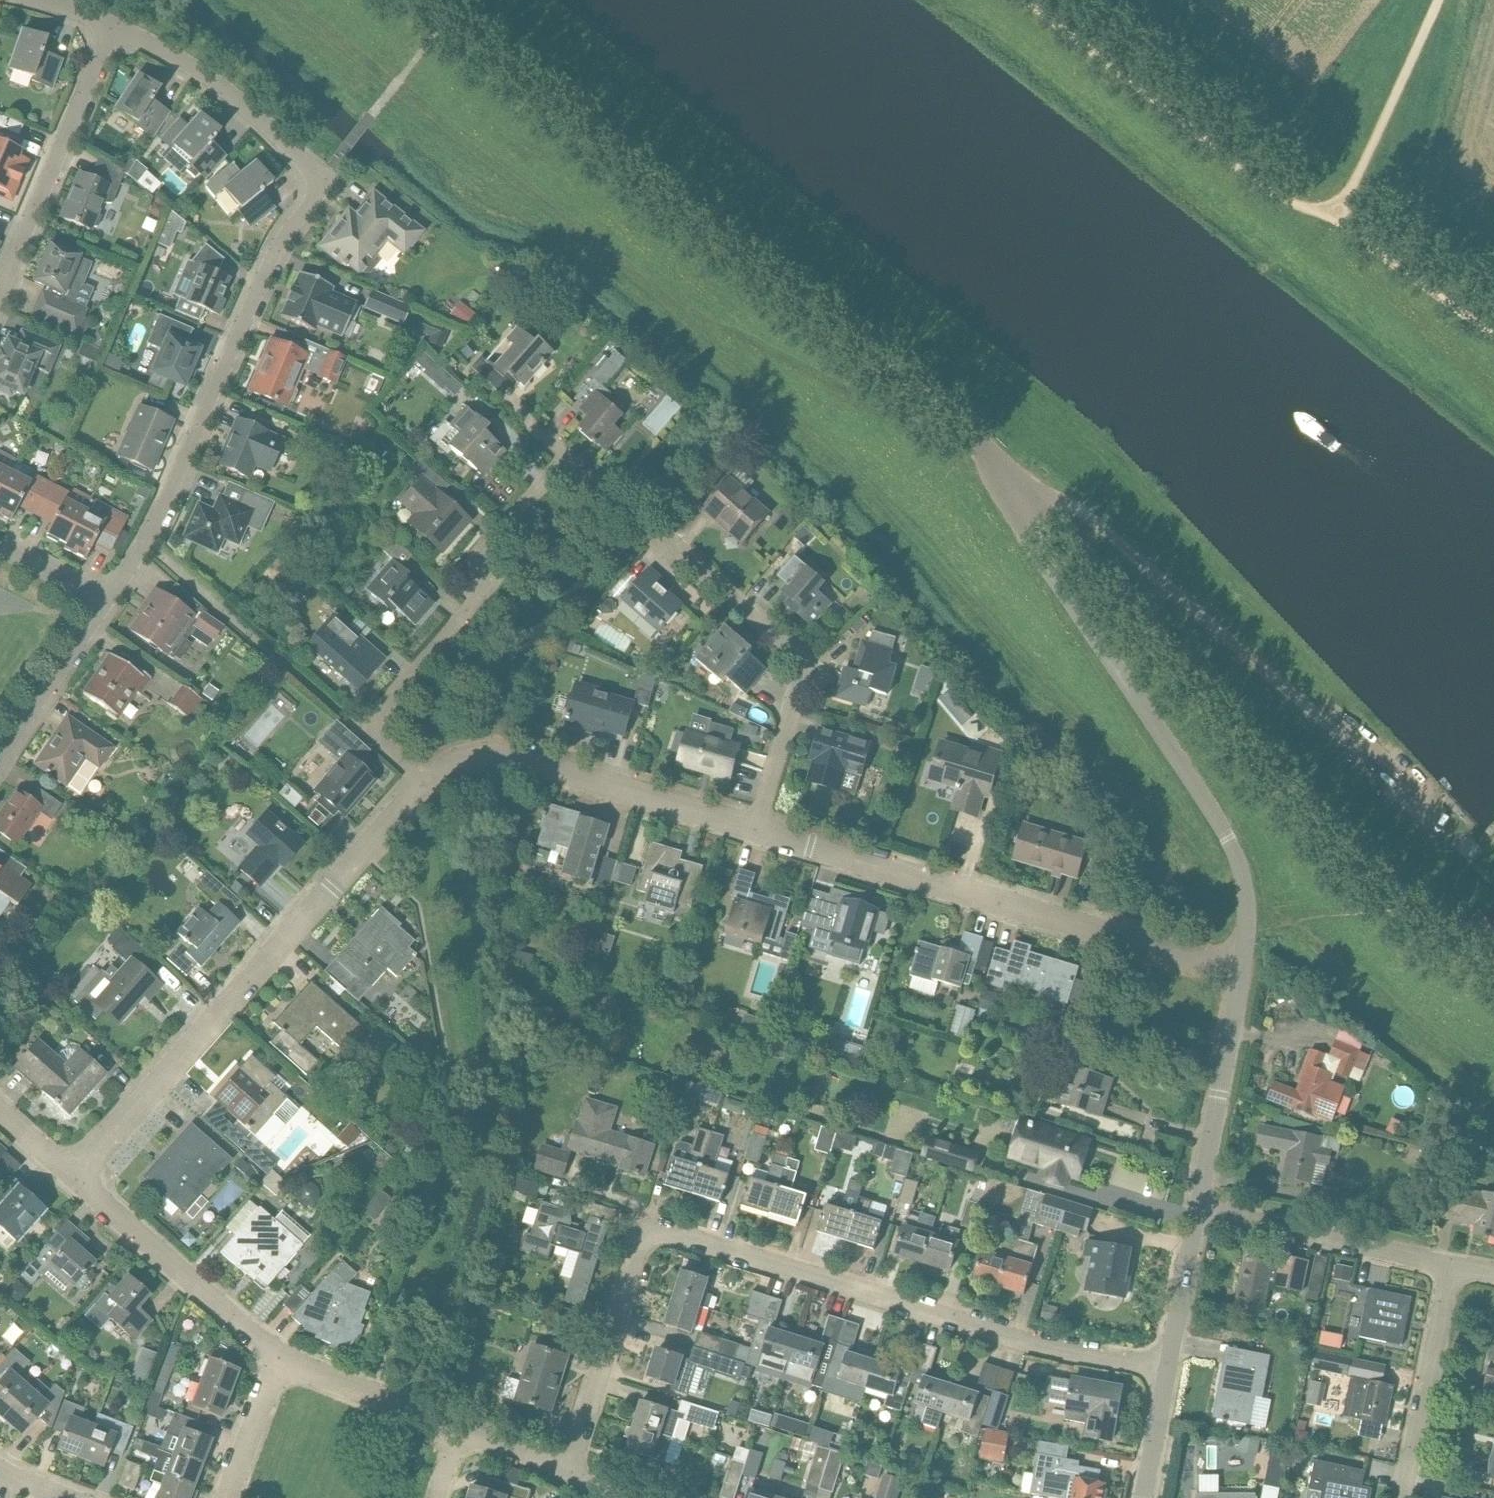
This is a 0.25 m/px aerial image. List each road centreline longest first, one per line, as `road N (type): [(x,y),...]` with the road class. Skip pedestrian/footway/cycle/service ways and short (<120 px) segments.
road 1 (residential): [(756,826),(807,663),(562,463),(486,550),(477,604),(371,731),(427,779)]
road 2 (residential): [(566,1468),(638,1256),(652,1235),(670,1232),(1024,1342),(1167,1368)]
road 3 (unclassified): [(1493,953),(1461,934),(981,445)]
road 4 (tertiary): [(981,445),(429,0)]
road 5 (tertiary): [(1241,973),(1242,894),(1227,848),(981,445)]
road 6 (residential): [(427,779),(72,1174)]
road 7 (residential): [(1241,973),(756,826)]
road 8 (residential): [(106,601),(148,543),(279,247),(319,198),(321,181)]
road 9 (residential): [(756,826),(509,758),(446,766),(427,779)]
road 10 (residential): [(0,293),(112,25)]
road 11 (residential): [(72,1174),(279,1360)]
road 12 (residential): [(112,25),(164,47),(223,90),(321,181)]
road 13 (residential): [(1451,1265),(1197,1207)]
road 14 (tertiary): [(1197,1207),(1241,973)]
road 15 (residential): [(1401,1497),(1451,1265)]
road 16 (residential): [(279,1360),(457,1429)]
road 17 (residential): [(0,758),(106,601)]
road 18 (tertiary): [(1167,1368),(1197,1207)]
road 19 (residential): [(223,1497),(279,1360)]
road 20 (tertiary): [(1144,1497),(1167,1368)]

